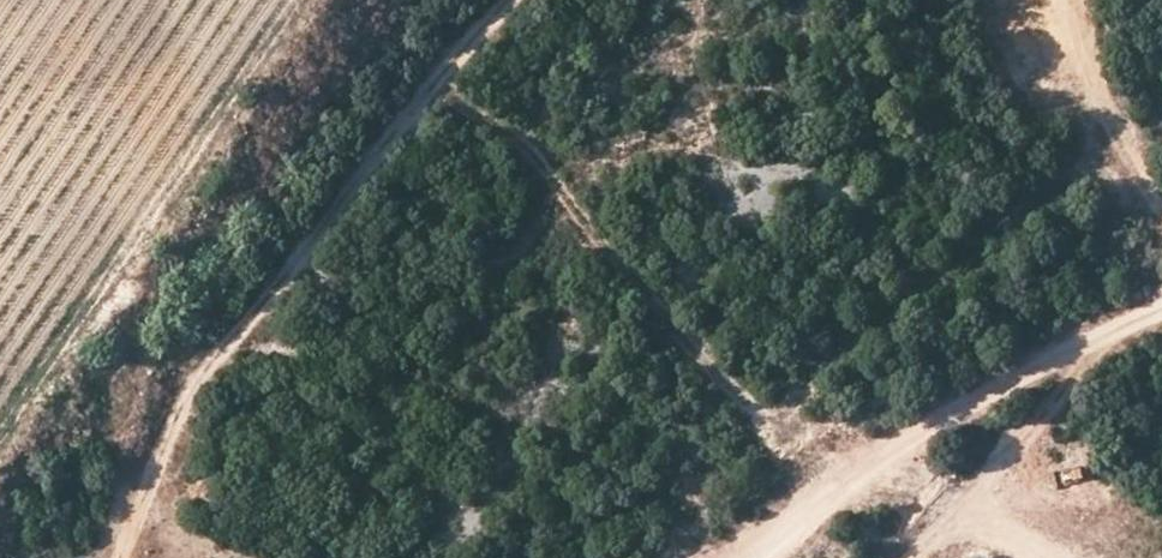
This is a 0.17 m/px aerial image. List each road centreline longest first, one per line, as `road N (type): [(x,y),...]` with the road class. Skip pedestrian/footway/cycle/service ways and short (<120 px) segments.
road 1 (track): [(121,557),(194,375),(260,312),(509,0)]
road 2 (track): [(433,93),(532,154),(691,350),(836,489)]
road 3 (track): [(836,489),(1038,372),(1161,319)]
road 4 (track): [(1086,351),(962,518),(1027,557)]
road 5 (track): [(1161,207),(1119,138),(1084,0)]

